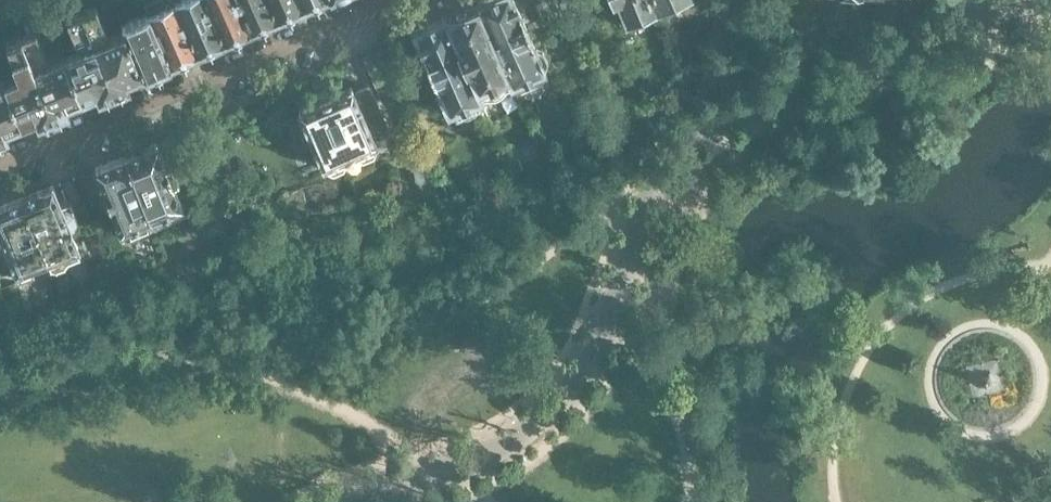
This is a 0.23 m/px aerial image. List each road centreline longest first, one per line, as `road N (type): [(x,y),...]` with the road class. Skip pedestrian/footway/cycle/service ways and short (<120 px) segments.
road 1 (residential): [(386,0),(0,169)]

